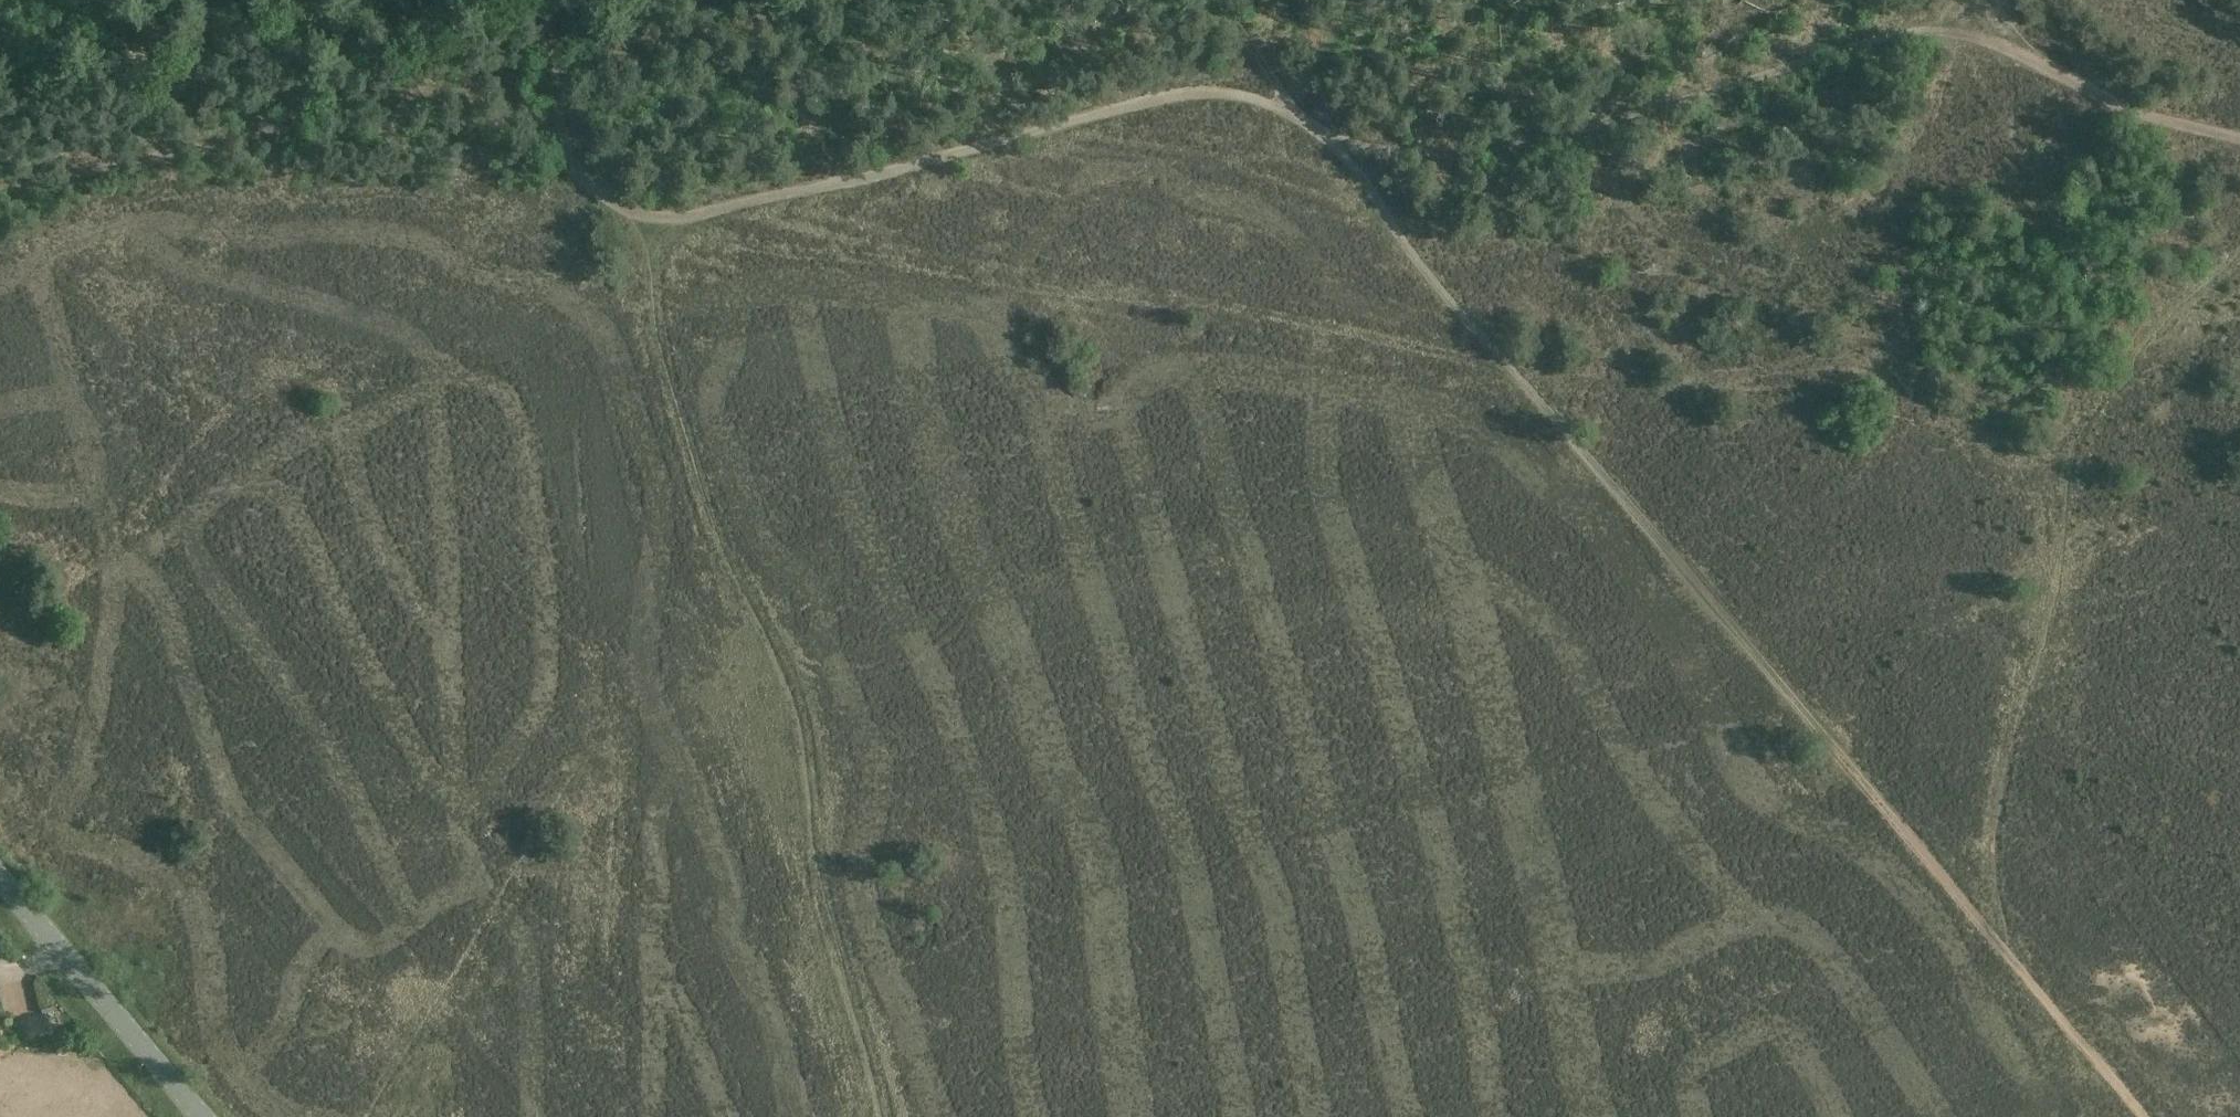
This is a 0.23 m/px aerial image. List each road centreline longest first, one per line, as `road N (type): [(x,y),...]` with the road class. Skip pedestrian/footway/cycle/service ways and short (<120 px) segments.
road 1 (track): [(1332,139),(1406,247),(2146,1116)]
road 2 (track): [(1332,139),(1391,152),(1490,145),(1907,33),(1969,36),(2165,123),(2239,138)]
road 3 (track): [(636,212),(696,215),(1180,91),(1236,92),(1295,111),(1332,139)]
road 4 (unclassified): [(202,1116),(0,875)]

